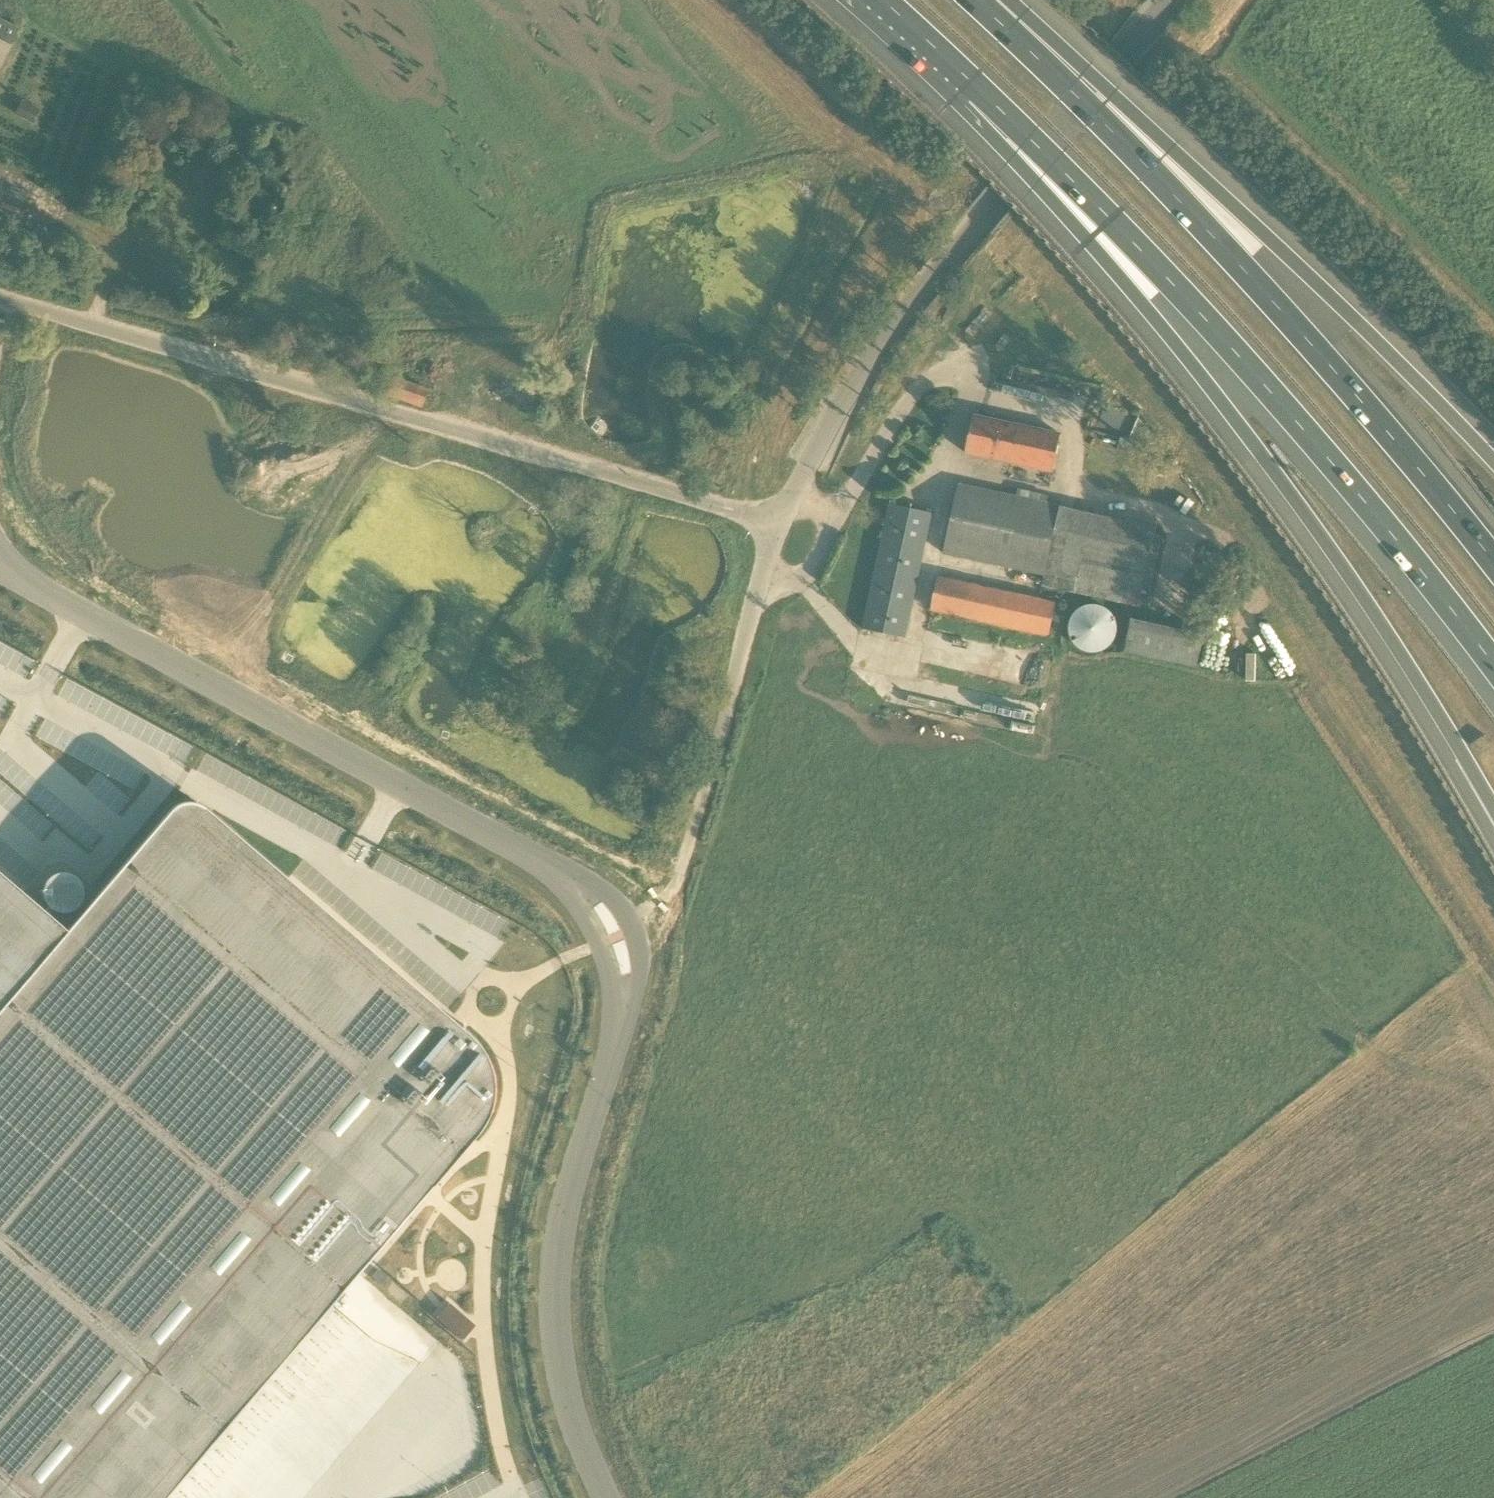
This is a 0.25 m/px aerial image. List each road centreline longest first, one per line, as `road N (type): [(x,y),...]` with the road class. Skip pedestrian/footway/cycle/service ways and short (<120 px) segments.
road 1 (motorway): [(979,89),(1088,241),(1316,530),(1493,809)]
road 2 (unclassified): [(780,524),(11,303)]
road 3 (motorway): [(979,89),(1293,419),(1493,669)]
road 4 (motorway): [(1493,563),(1250,278),(1008,31)]
road 5 (unclassified): [(0,559),(83,613),(571,880)]
road 6 (unclassified): [(780,524),(883,337),(1165,0)]
road 7 (motorway): [(1493,461),(1171,148),(1008,31)]
road 8 (unclassified): [(608,1497),(566,1403),(553,1270),(621,1018)]
road 9 (unclassified): [(695,811),(780,524)]
road 10 (unclassified): [(621,1018),(638,973),(632,929),(609,896),(571,880)]
road 11 (unclassified): [(571,880),(608,965),(621,1018)]
road 12 (motorway): [(882,0),(979,89)]

